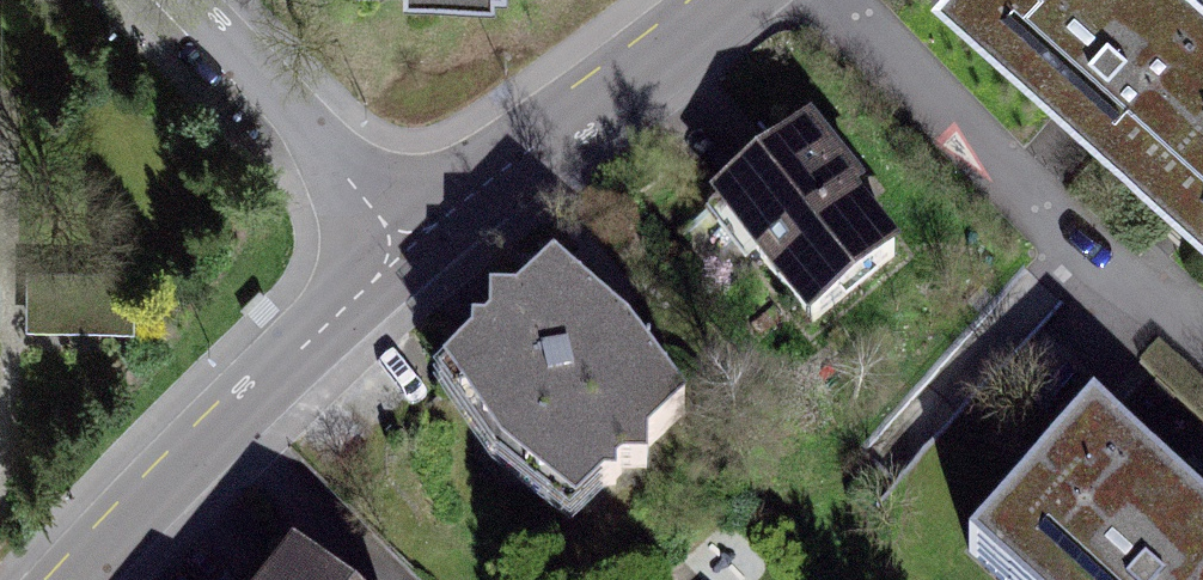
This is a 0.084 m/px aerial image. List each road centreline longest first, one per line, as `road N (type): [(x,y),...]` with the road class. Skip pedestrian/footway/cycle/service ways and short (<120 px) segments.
road 1 (residential): [(413,244),(76,579)]
road 2 (residential): [(731,0),(413,244)]
road 3 (residential): [(182,0),(413,244)]

